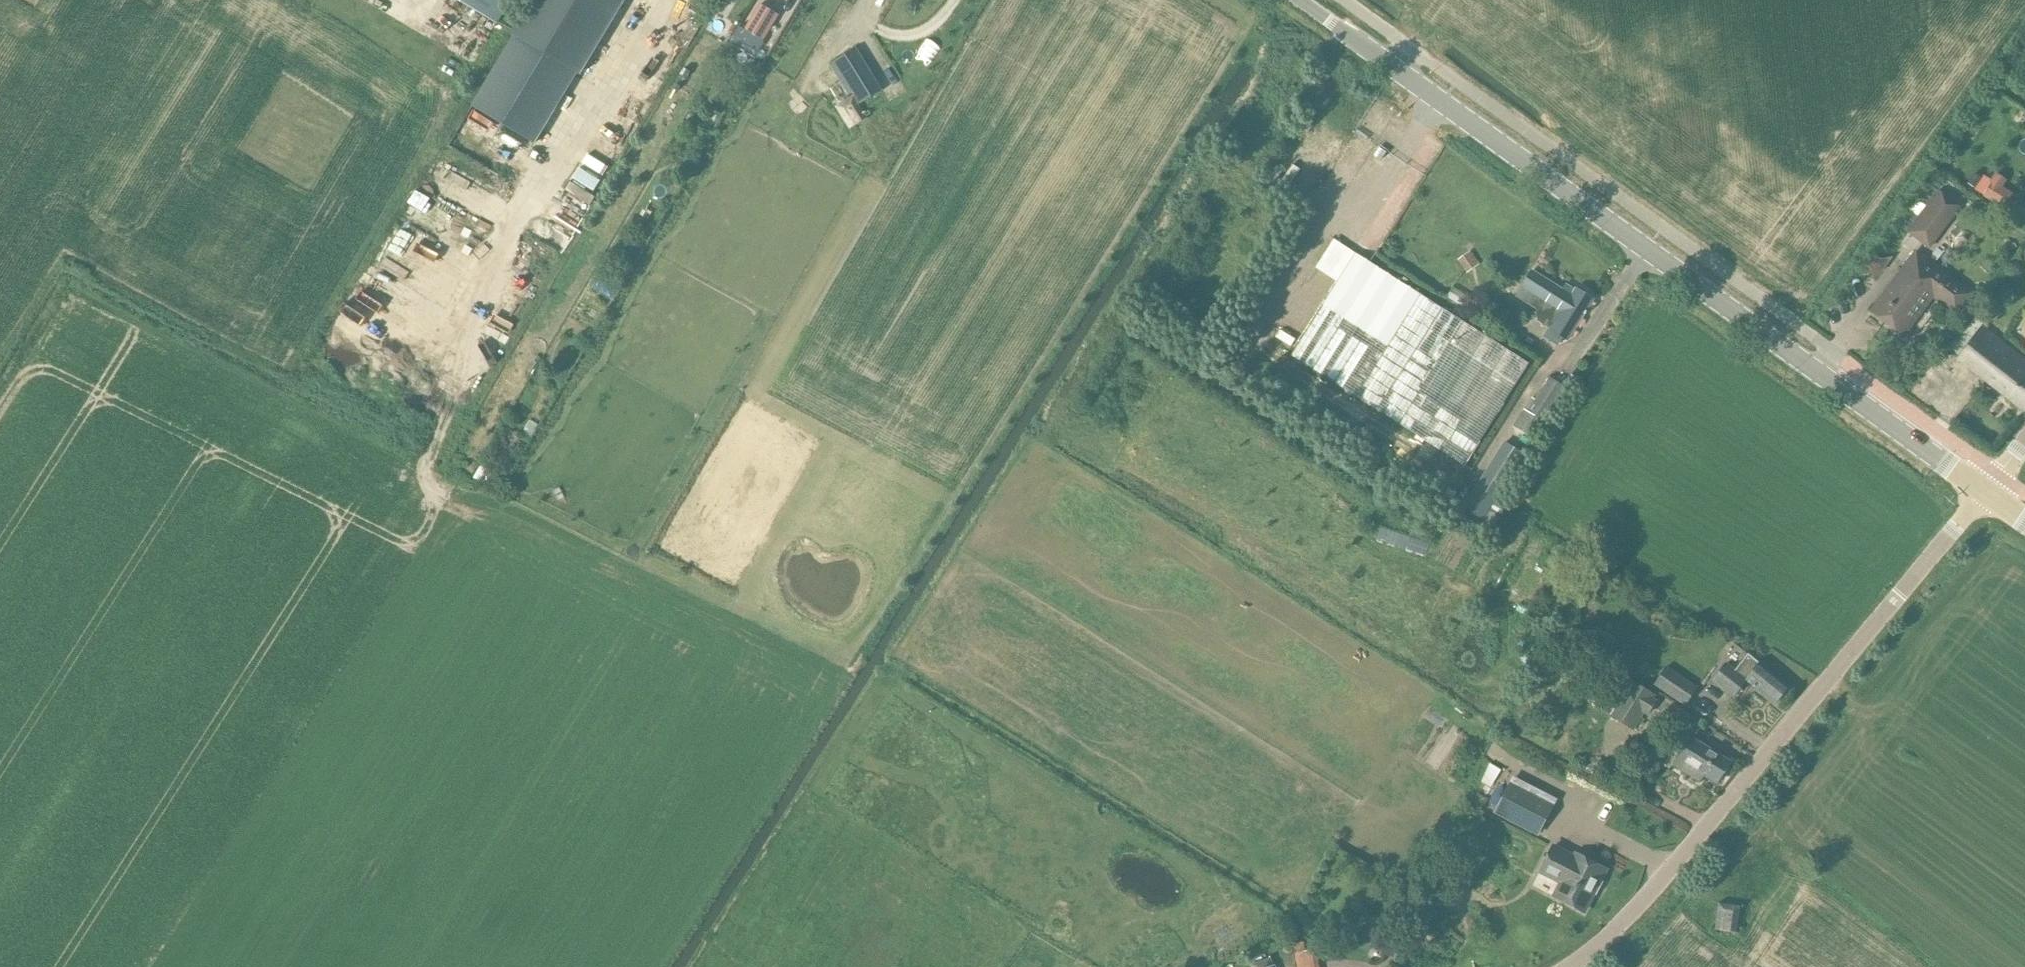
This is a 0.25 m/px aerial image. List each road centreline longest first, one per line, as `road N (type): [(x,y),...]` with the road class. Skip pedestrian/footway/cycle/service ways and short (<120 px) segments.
road 1 (tertiary): [(1985,493),(1296,0)]
road 2 (unclassified): [(1571,966),(1653,889),(1985,493)]

